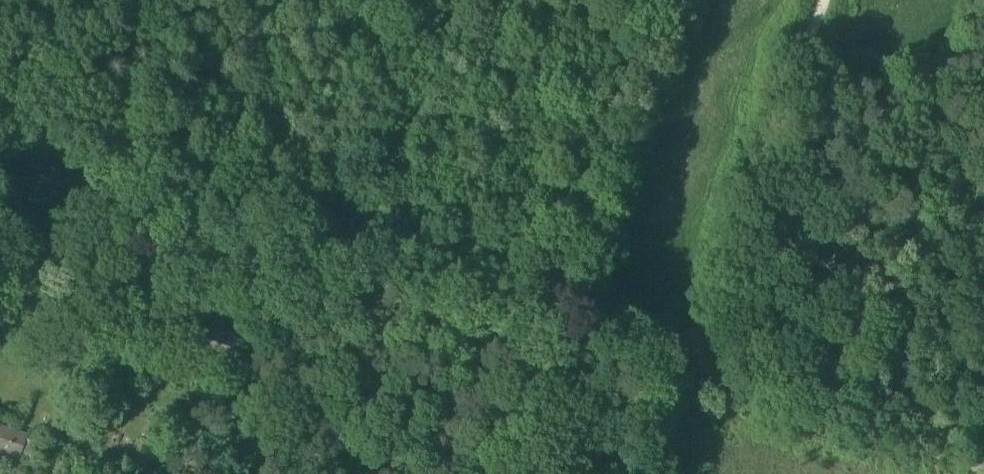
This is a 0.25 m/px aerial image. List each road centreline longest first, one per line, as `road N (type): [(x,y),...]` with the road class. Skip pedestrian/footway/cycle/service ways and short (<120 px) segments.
road 1 (track): [(825,0),(656,473)]
road 2 (track): [(693,360),(983,464)]

